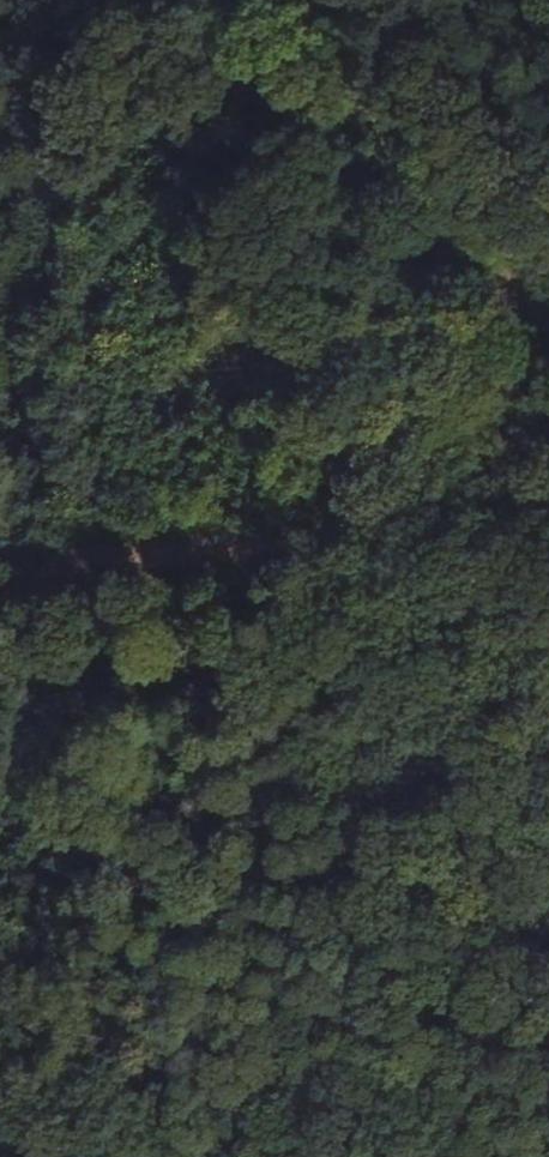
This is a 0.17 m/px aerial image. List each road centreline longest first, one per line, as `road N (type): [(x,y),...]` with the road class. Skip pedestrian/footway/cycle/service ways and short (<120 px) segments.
road 1 (track): [(0,570),(326,541),(379,546),(514,590),(548,590)]

